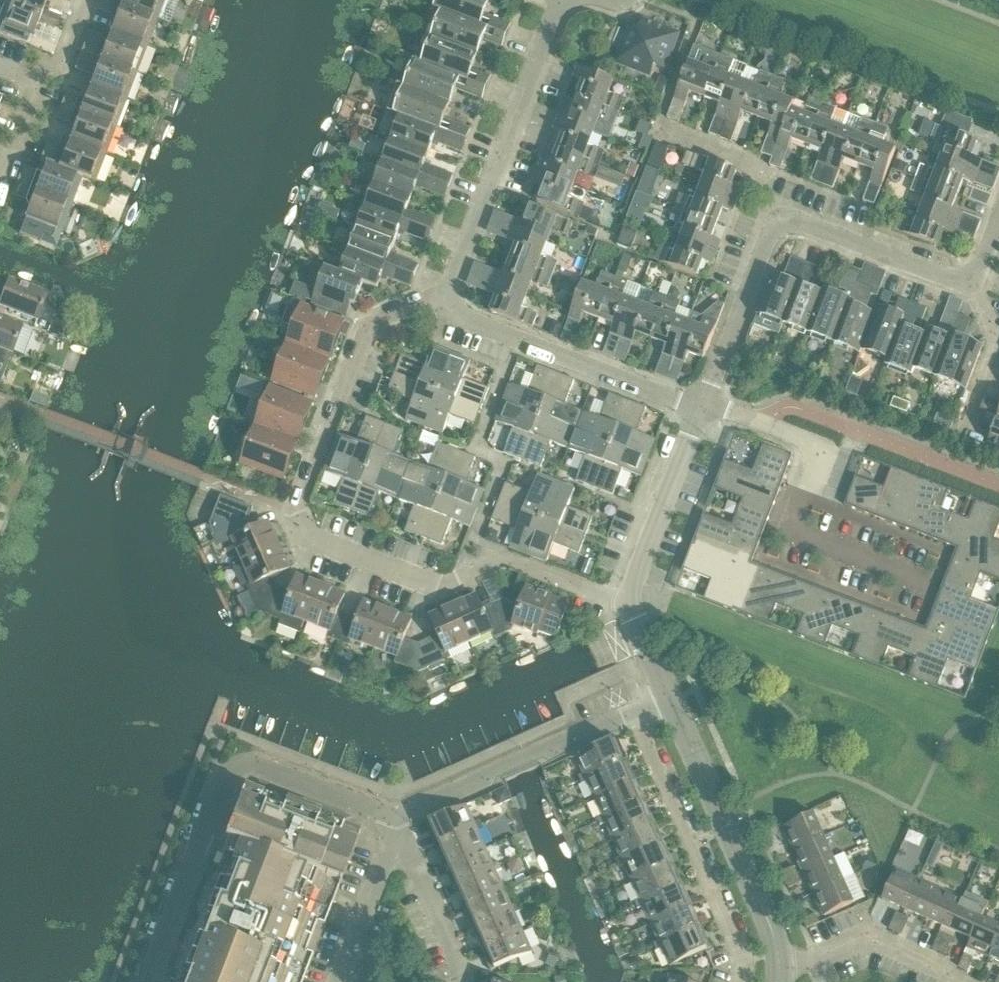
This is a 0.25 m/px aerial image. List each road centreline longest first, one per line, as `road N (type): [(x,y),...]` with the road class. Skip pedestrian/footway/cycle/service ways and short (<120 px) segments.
road 1 (residential): [(145,981),(233,754),(399,821)]
road 2 (residential): [(698,404),(780,222),(794,220),(973,284)]
road 3 (residential): [(627,603),(508,559),(439,588),(315,541),(295,515)]
road 4 (residential): [(698,404),(816,452),(789,530),(928,585)]
road 5 (residential): [(443,303),(567,0)]
road 6 (tertiary): [(786,973),(671,698)]
road 7 (residential): [(740,981),(735,937),(637,713)]
road 8 (residential): [(295,515),(369,329),(411,302),(443,303)]
road 9 (residential): [(698,404),(443,303)]
road 10 (residential): [(399,821),(637,713)]
road 11 (residential): [(627,603),(698,404)]
road 12 (residential): [(954,981),(868,936),(786,973)]
road 13 (residential): [(958,432),(993,337),(973,284)]
road 14 (residential): [(336,981),(383,862),(401,839)]
road 15 (residential): [(462,981),(401,839)]
road 16 (residential): [(0,196),(58,75)]

